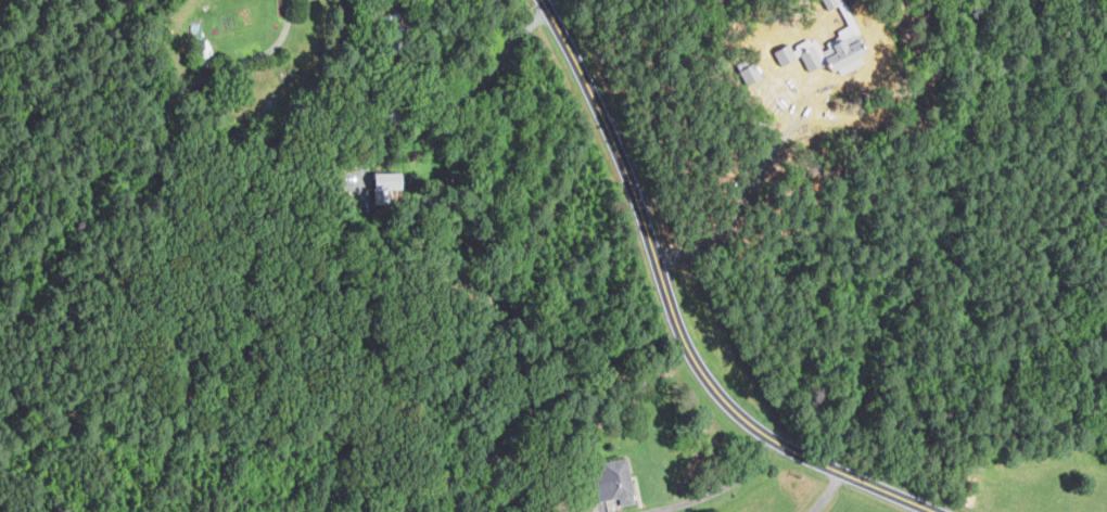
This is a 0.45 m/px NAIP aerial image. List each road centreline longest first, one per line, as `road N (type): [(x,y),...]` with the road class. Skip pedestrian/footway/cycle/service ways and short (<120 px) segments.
road 1 (residential): [(936,511),(790,447),(703,377),(624,163),(544,0)]

